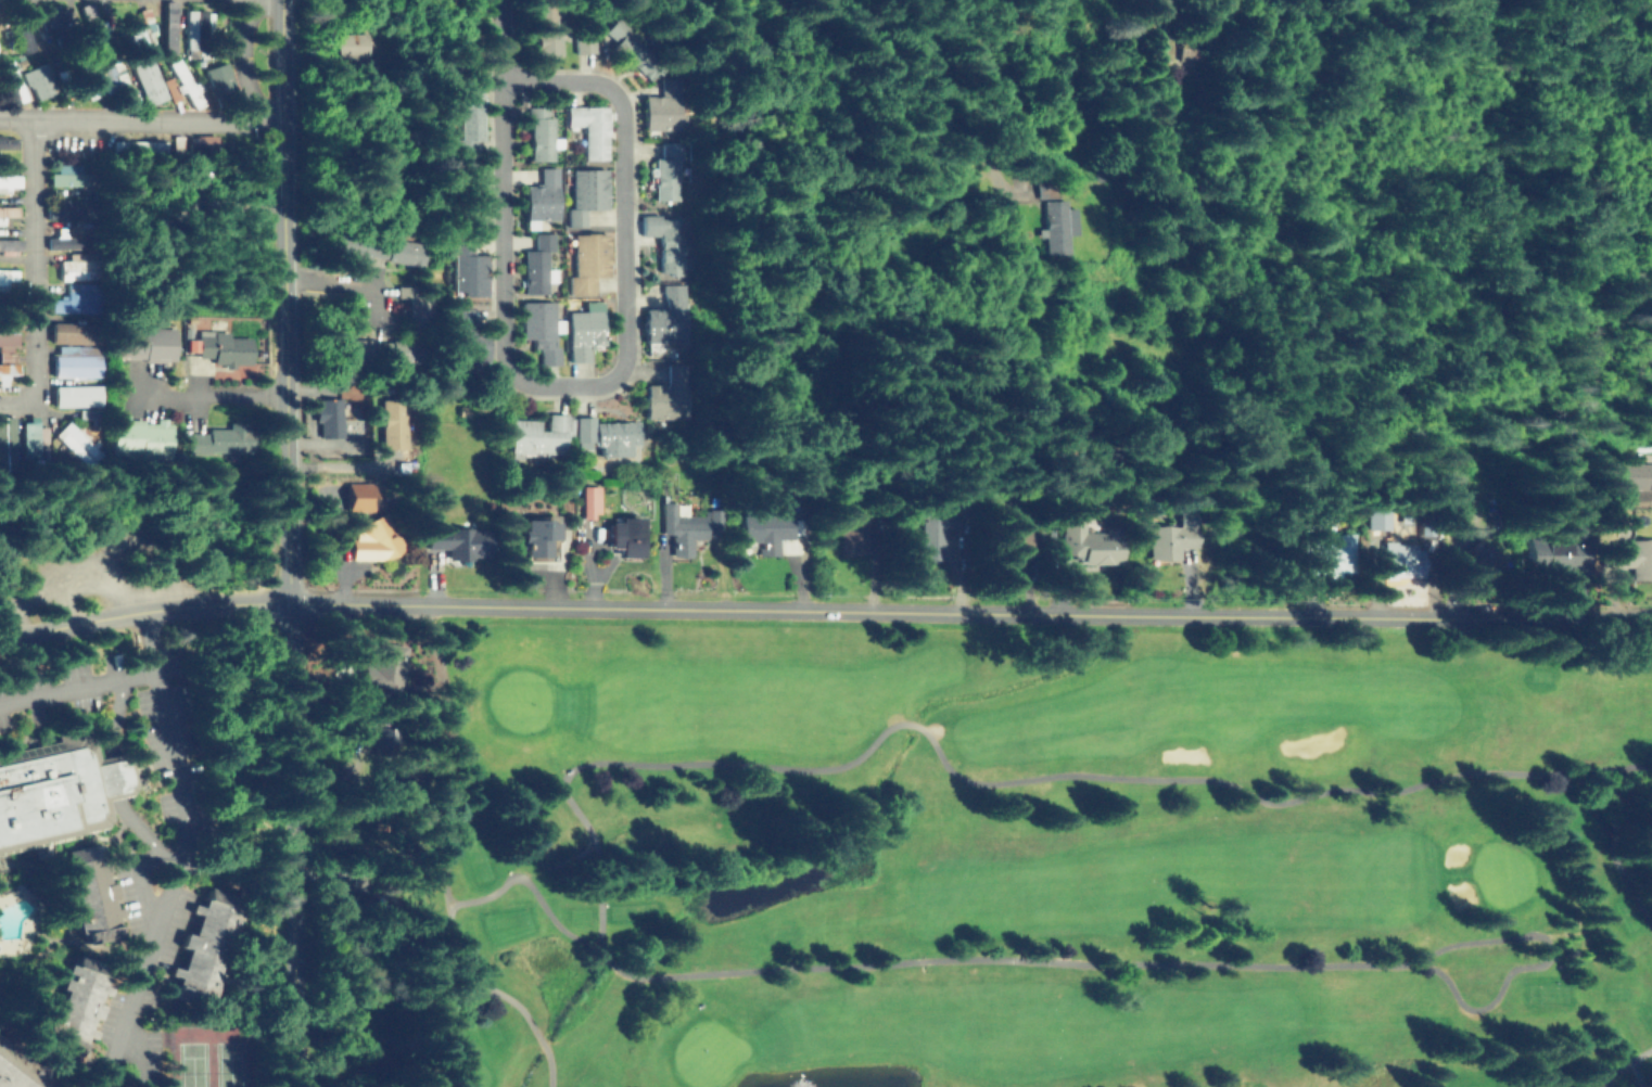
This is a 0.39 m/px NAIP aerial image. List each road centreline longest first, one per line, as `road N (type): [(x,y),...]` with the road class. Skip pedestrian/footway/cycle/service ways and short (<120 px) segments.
road 1 (tertiary): [(283,603),(1651,616)]
road 2 (residential): [(592,80),(503,80),(505,353),(510,370),(541,384),(606,382),(626,353),(626,116),(623,98),(592,80)]
road 3 (secondary): [(283,603),(276,0)]
road 4 (tertiary): [(293,1086),(283,603)]
road 5 (tertiary): [(0,636),(103,615),(283,603)]
road 6 (residential): [(283,395),(143,395)]

